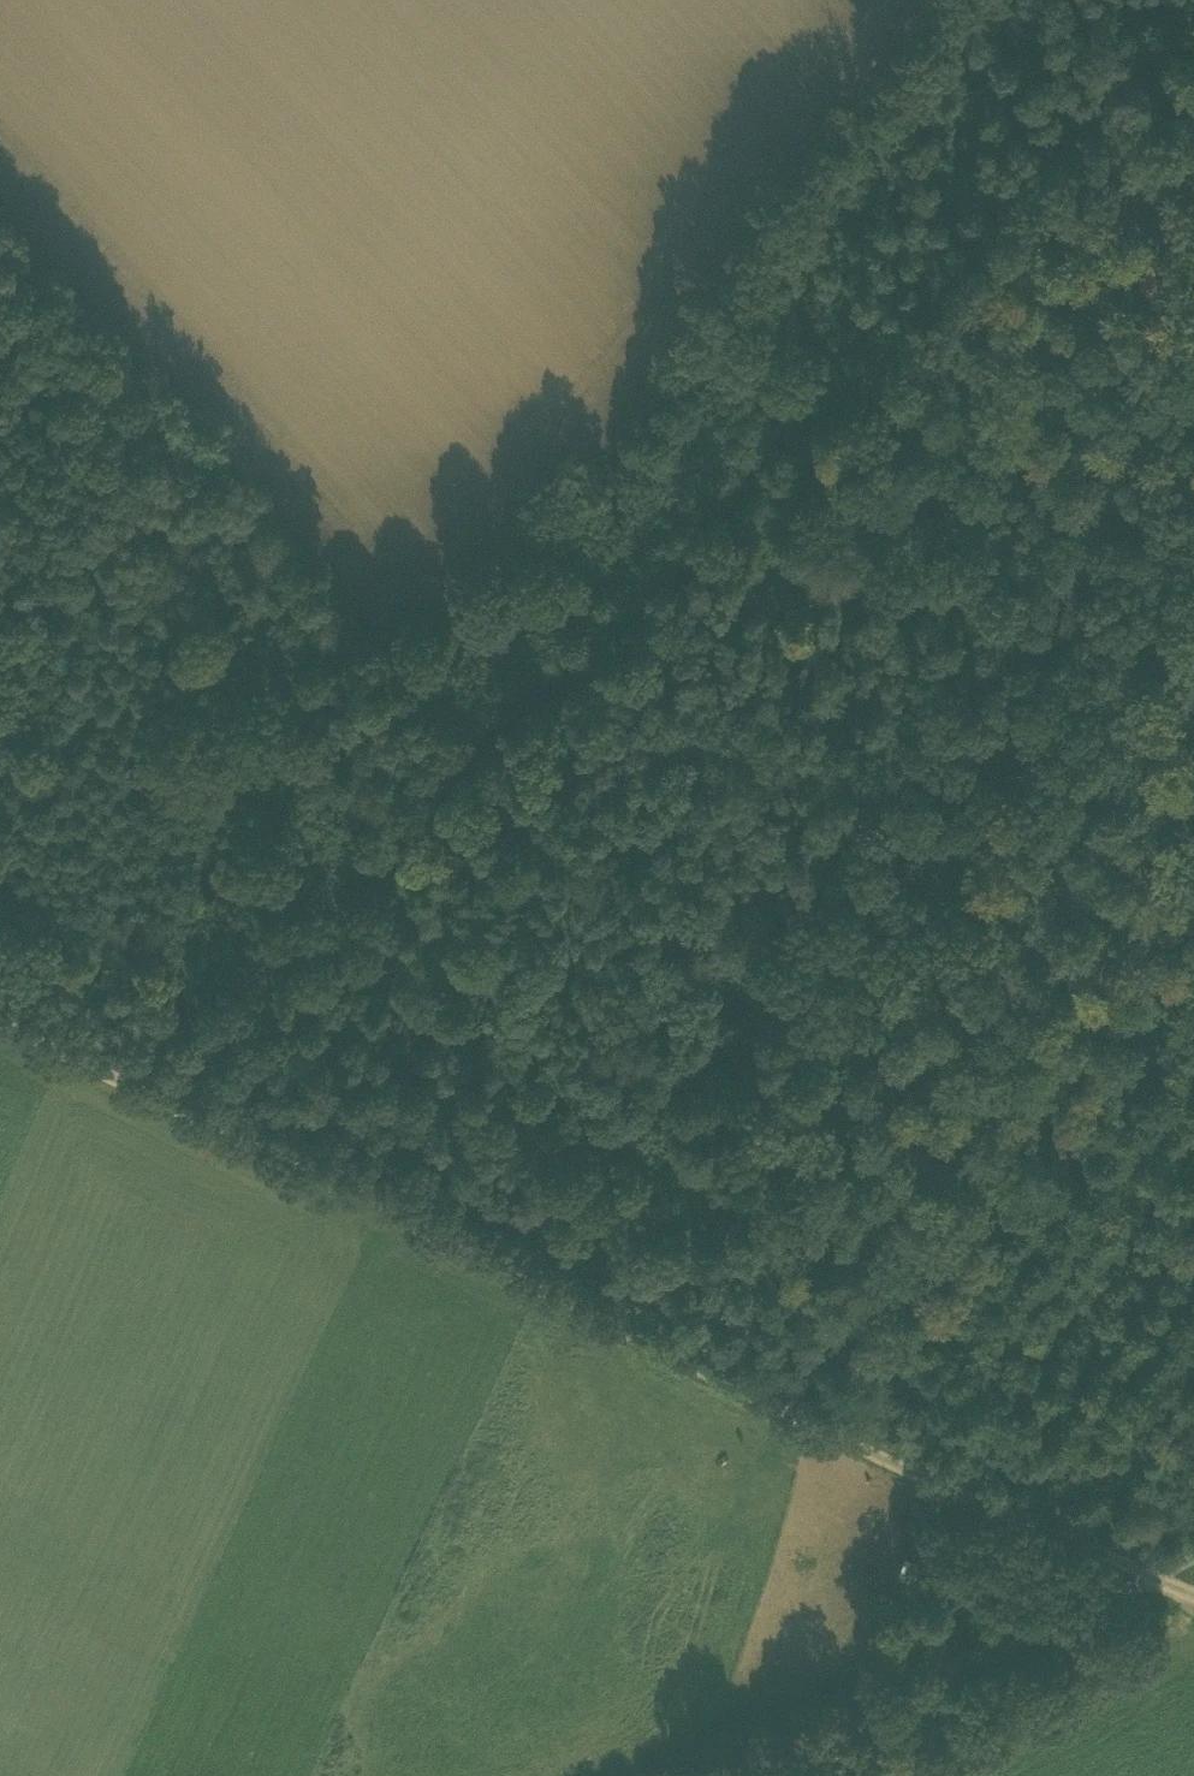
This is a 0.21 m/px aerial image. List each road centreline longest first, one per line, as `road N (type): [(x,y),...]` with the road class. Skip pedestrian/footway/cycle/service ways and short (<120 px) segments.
road 1 (track): [(1193,1586),(0,1011)]

